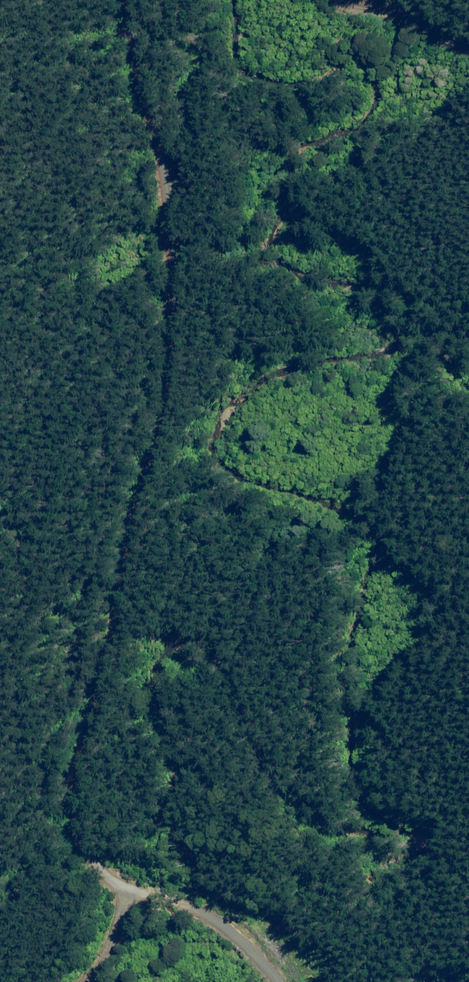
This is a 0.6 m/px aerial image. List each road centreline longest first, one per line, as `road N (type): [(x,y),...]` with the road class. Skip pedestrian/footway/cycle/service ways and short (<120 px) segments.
road 1 (unclassified): [(282,981),(244,937),(122,880),(83,841),(73,788),(161,408),(162,144),(138,0)]
road 2 (track): [(468,40),(460,30),(425,24),(371,26),(319,0)]

